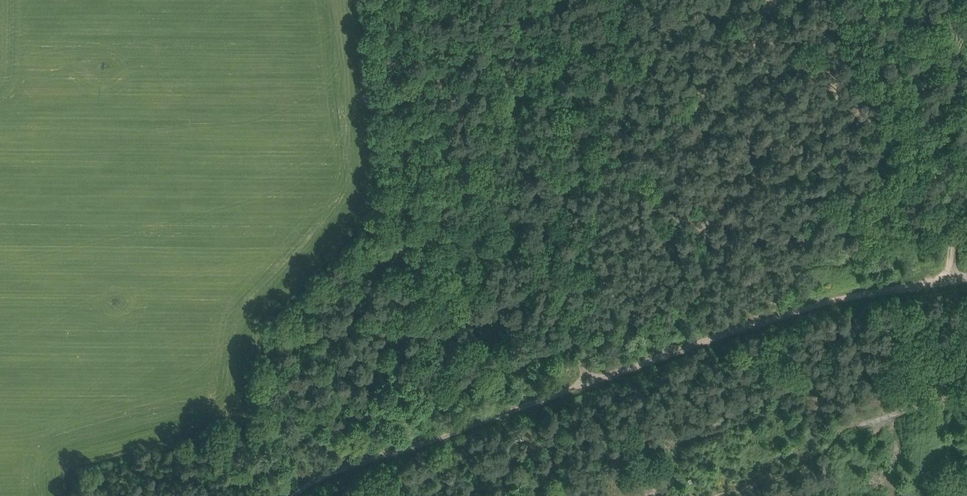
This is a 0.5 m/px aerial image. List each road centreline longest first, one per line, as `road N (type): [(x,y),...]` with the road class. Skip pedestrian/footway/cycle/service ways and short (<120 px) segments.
road 1 (track): [(966,394),(849,427),(794,470),(714,495)]

